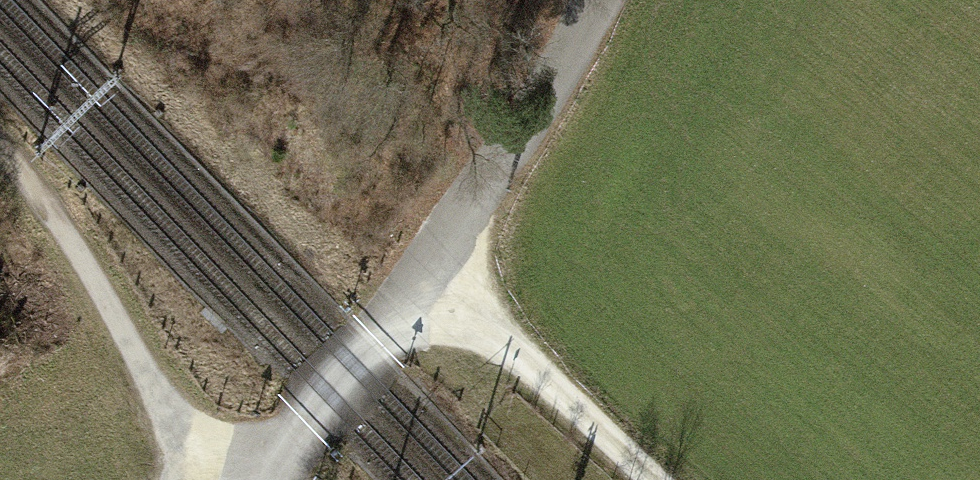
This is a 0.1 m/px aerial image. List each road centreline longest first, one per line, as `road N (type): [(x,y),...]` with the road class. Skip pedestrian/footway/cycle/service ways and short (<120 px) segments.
road 1 (unclassified): [(265,479),(428,268),(599,0)]
road 2 (track): [(0,153),(72,245),(191,479)]
road 3 (track): [(428,268),(653,479)]

